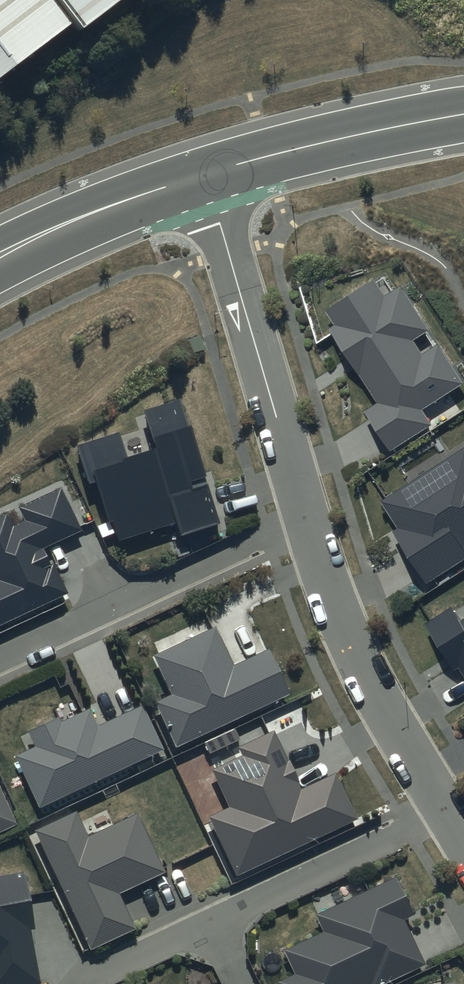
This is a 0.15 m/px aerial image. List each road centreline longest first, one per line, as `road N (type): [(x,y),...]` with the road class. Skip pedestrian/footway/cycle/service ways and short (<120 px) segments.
road 1 (residential): [(463,841),(352,646),(303,513),(203,175)]
road 2 (residential): [(203,175),(463,115)]
road 3 (residential): [(129,200),(0,277)]
road 4 (residential): [(0,240),(129,200)]

